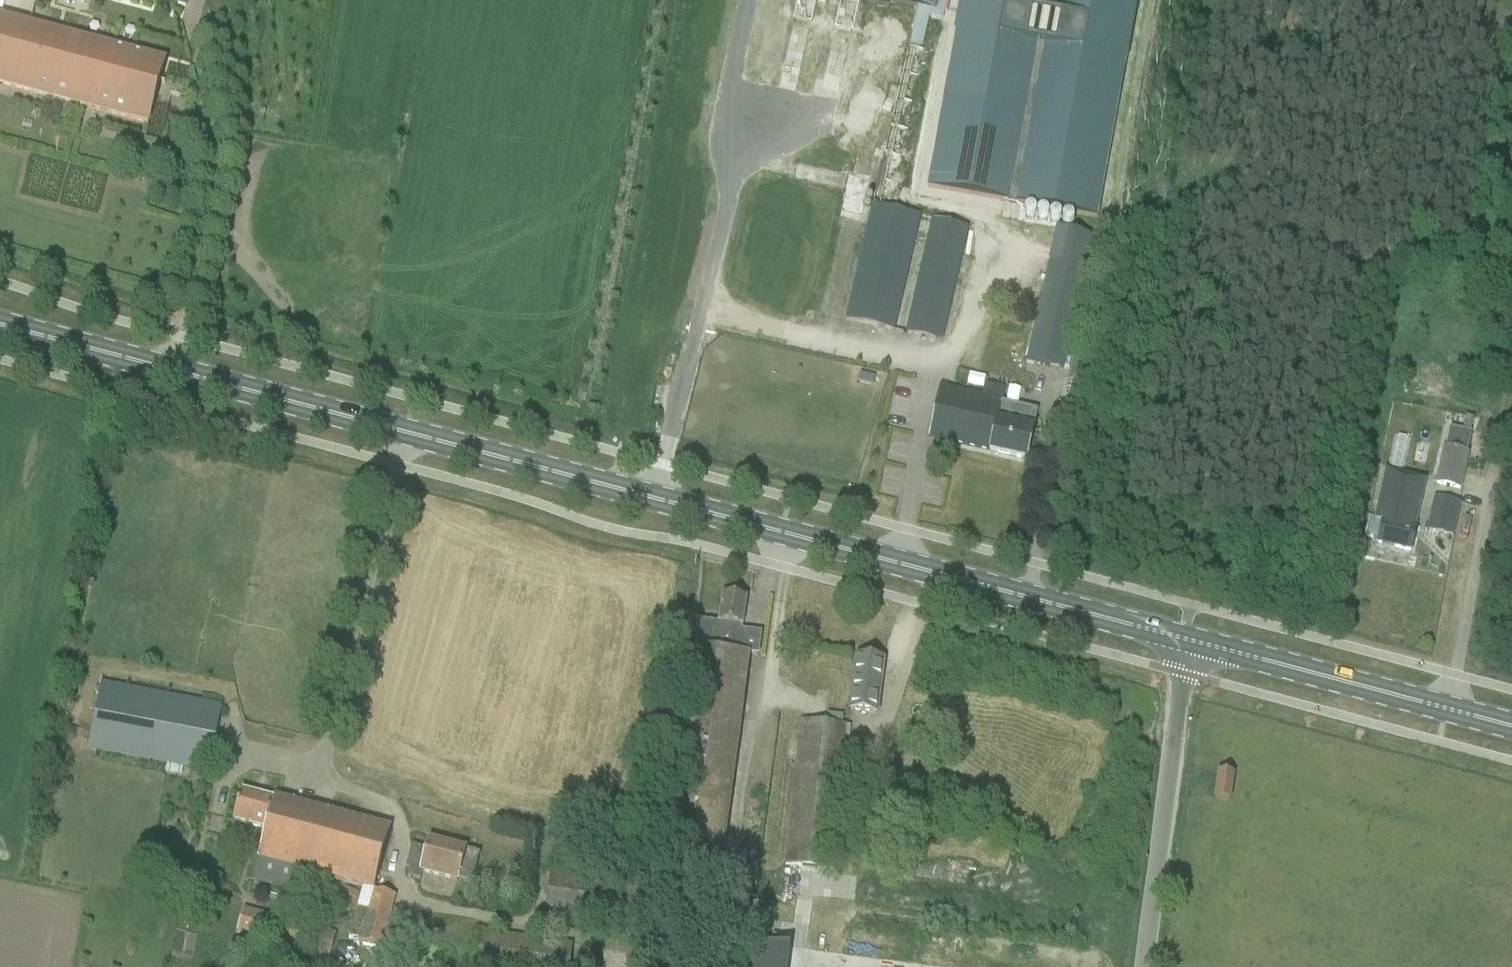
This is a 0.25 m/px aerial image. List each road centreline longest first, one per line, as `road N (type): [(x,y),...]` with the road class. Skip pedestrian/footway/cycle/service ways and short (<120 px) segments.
road 1 (primary): [(1185,638),(0,326)]
road 2 (unclassified): [(1150,966),(1185,638)]
road 3 (primary): [(1446,711),(1185,638)]

